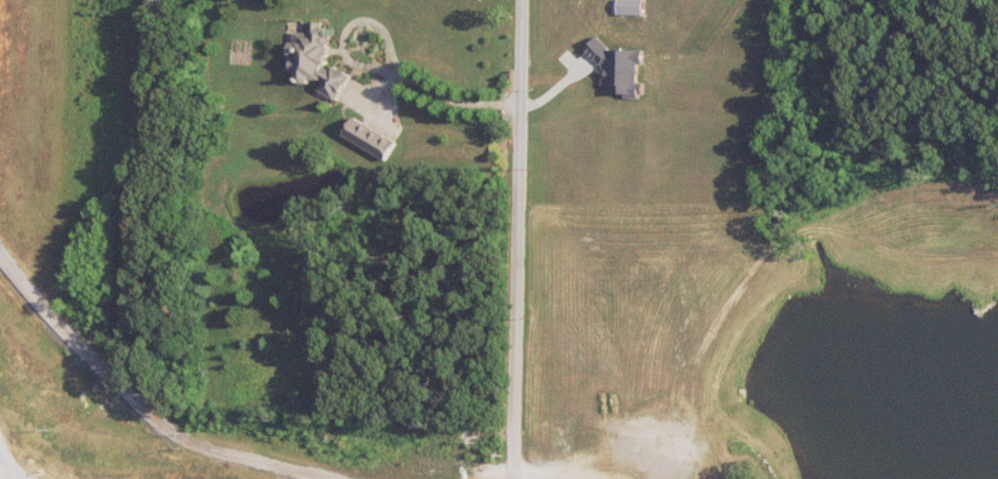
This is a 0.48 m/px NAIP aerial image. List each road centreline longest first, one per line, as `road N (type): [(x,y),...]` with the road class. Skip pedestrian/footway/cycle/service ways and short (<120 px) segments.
road 1 (residential): [(520,0),(517,478)]

